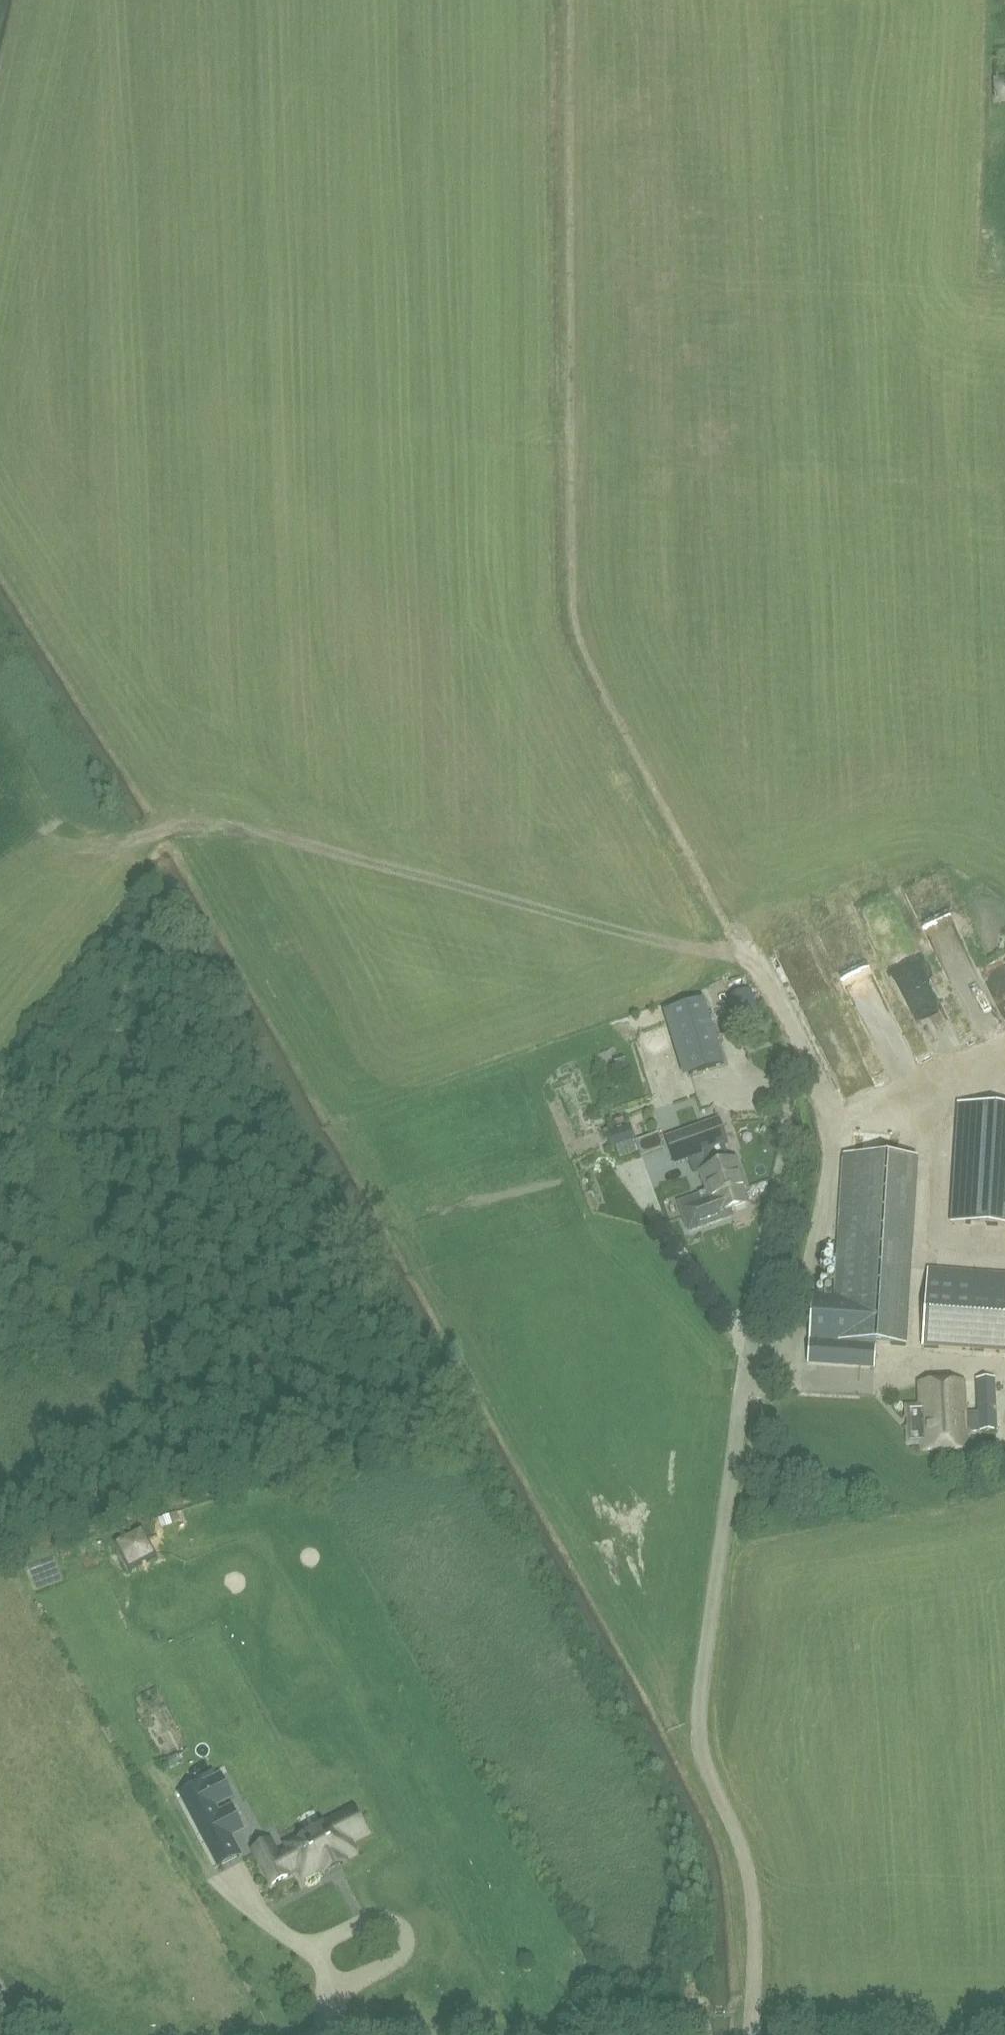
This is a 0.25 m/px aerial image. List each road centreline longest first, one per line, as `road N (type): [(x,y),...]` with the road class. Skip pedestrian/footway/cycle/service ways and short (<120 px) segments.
road 1 (track): [(789,1380),(830,1150),(815,1072),(674,837),(566,605),(569,0)]

